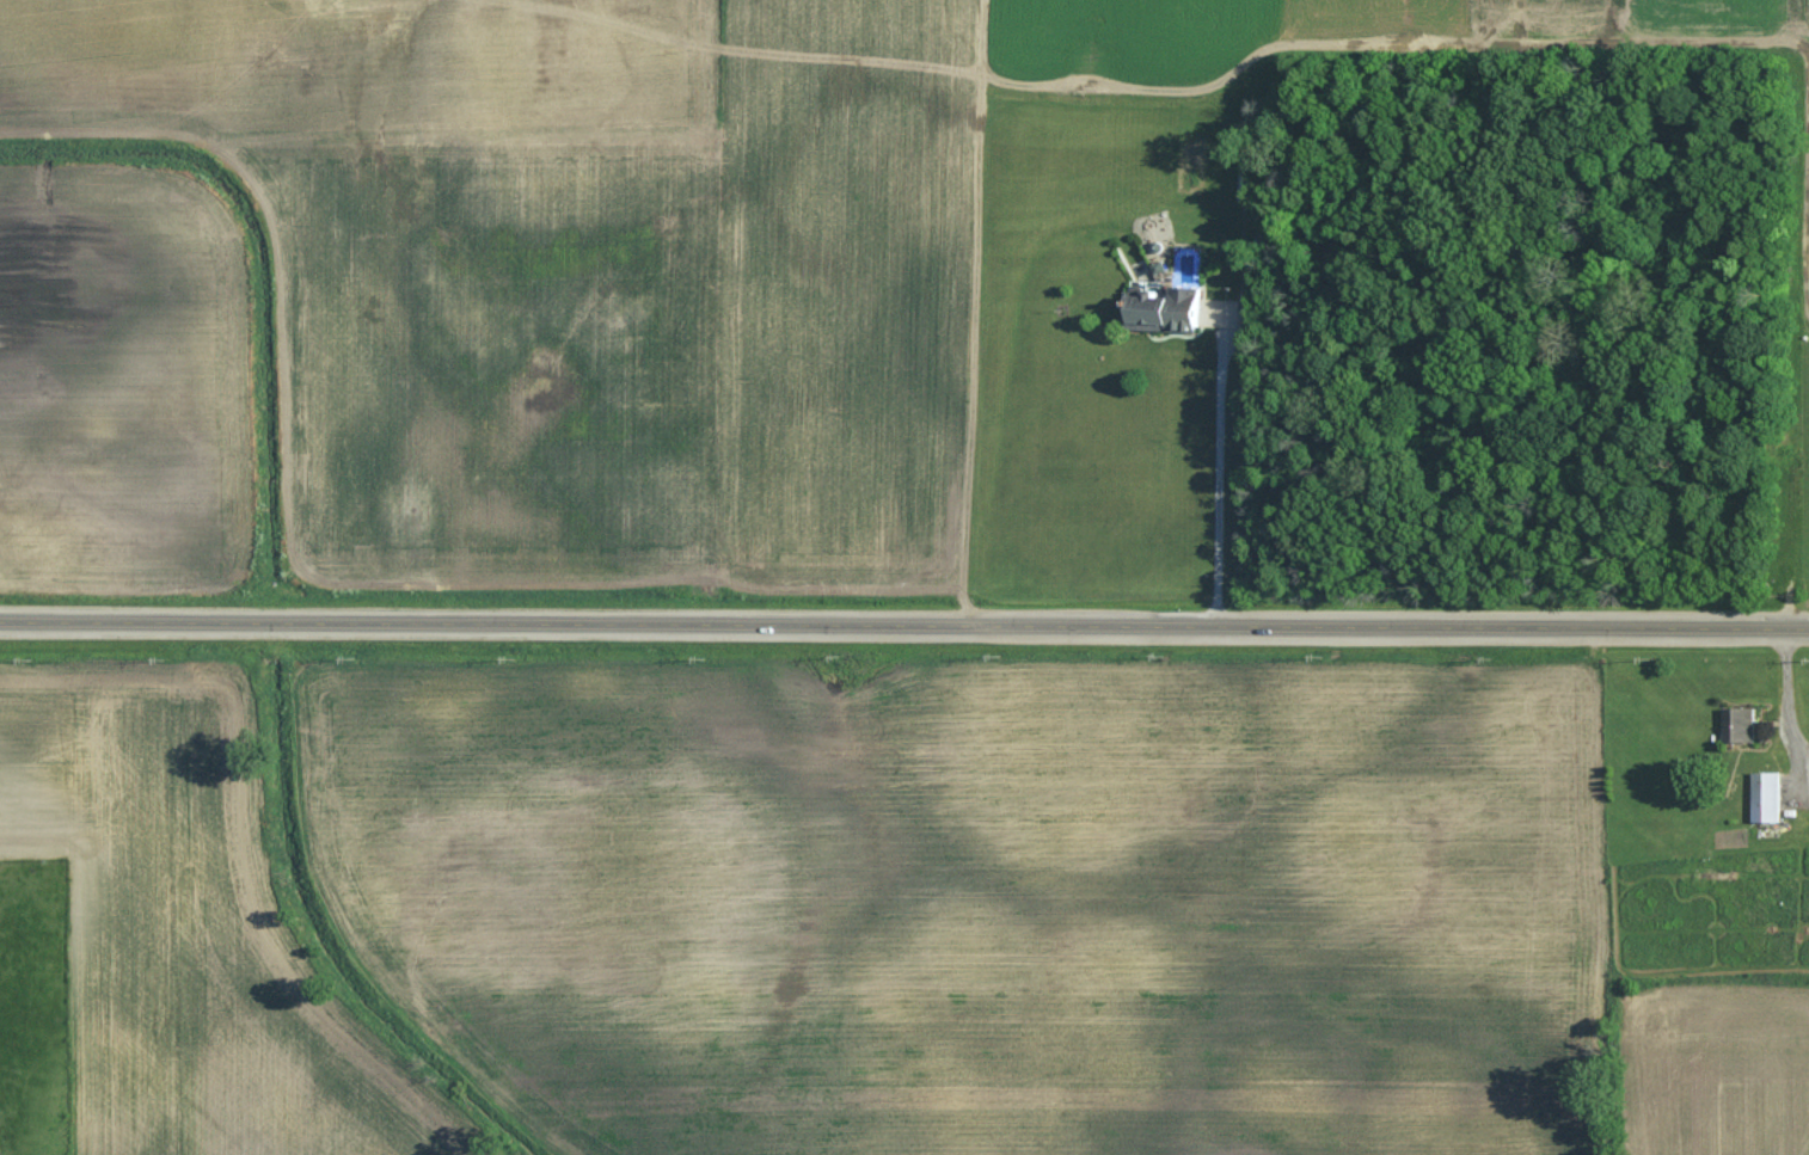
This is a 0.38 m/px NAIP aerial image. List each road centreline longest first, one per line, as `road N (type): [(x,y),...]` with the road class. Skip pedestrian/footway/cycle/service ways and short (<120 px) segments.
road 1 (secondary): [(0,620),(1808,628)]

